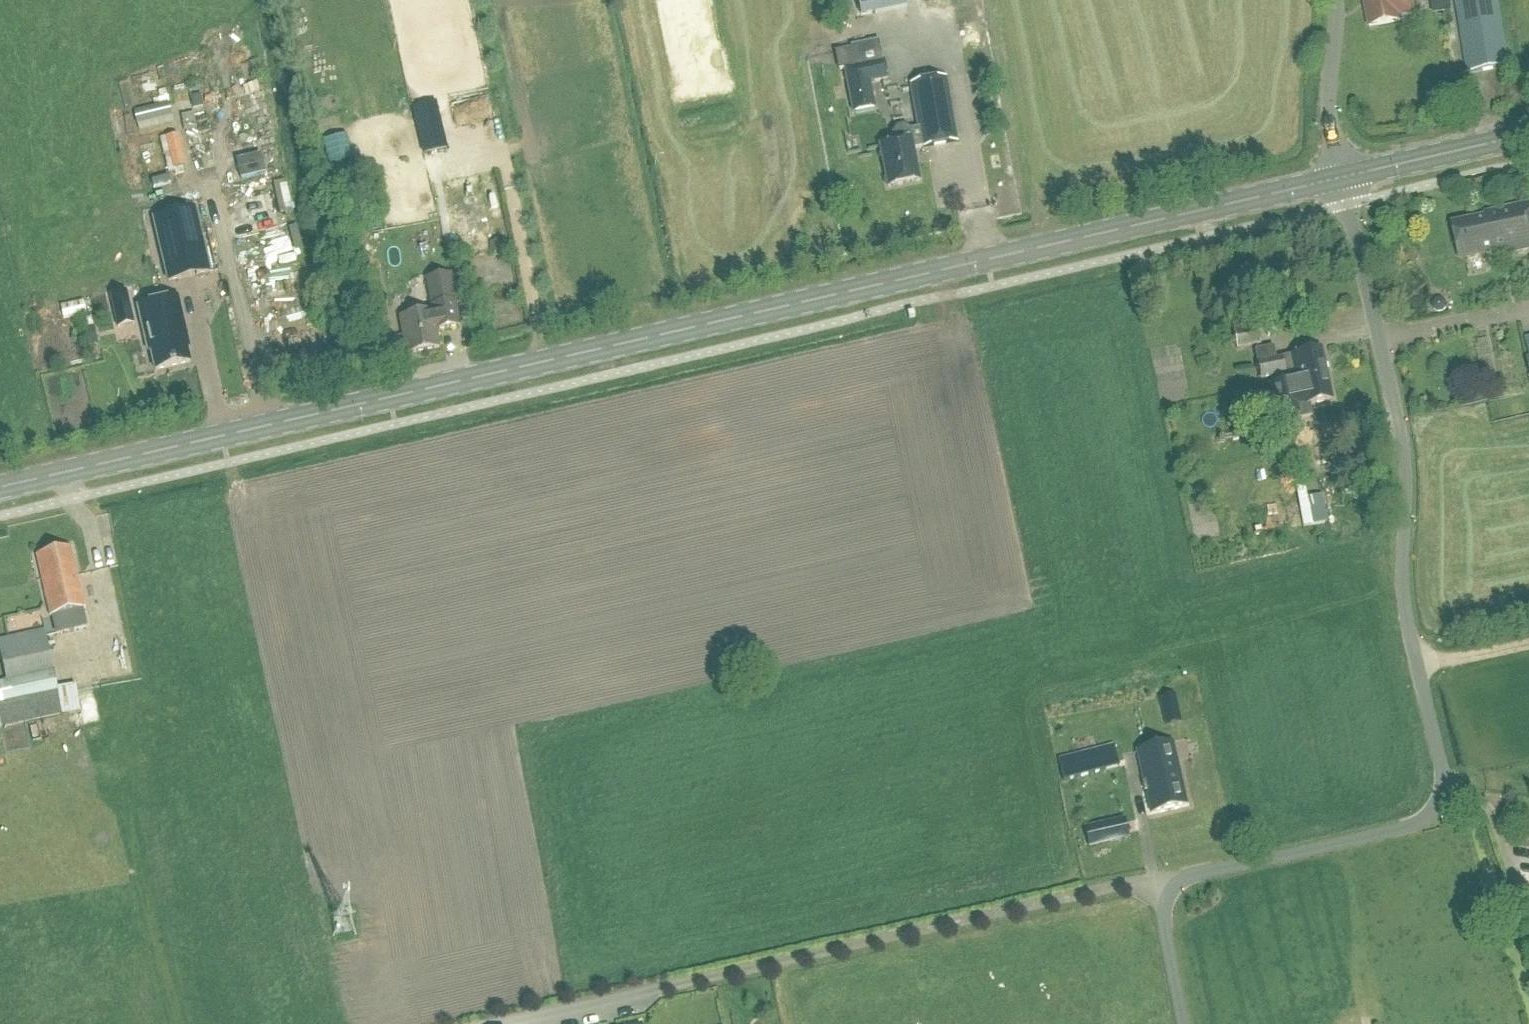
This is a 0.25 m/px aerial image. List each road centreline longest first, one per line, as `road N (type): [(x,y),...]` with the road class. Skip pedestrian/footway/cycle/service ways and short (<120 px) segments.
road 1 (primary): [(0,488),(1343,178)]
road 2 (unclassified): [(1183,1023),(1162,917),(1176,886),(1417,822),(1433,812),(1442,787),(1402,604),(1397,544),(1405,469),(1343,178)]
road 3 (primary): [(1343,178),(1528,135)]
road 4 (unclassified): [(1343,178),(1329,91),(1338,0)]

